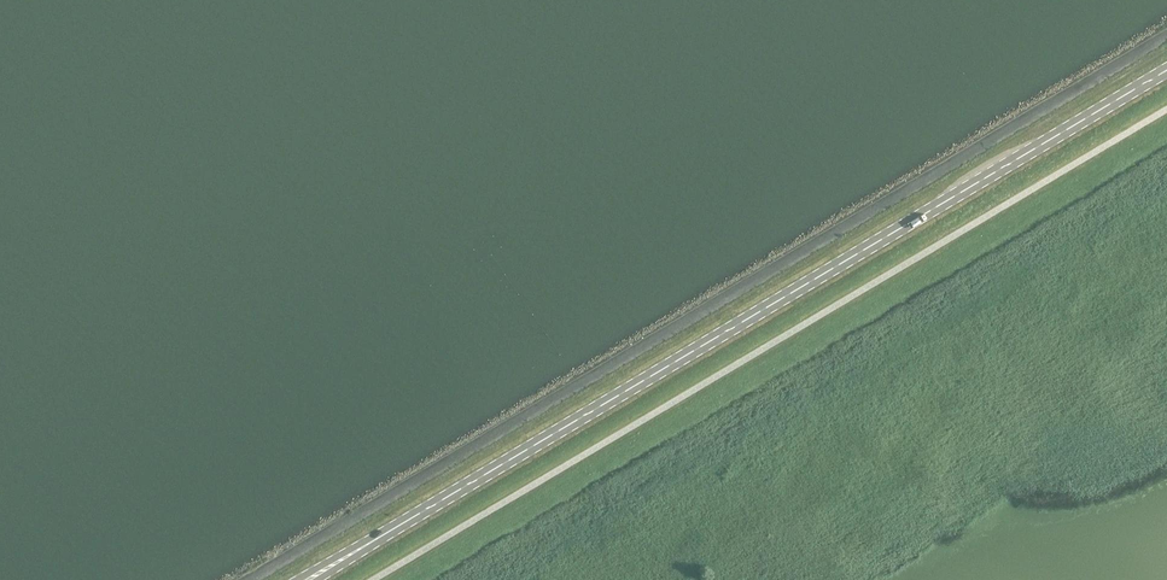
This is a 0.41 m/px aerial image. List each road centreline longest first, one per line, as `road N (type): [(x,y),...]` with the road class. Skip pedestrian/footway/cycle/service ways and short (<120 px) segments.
road 1 (secondary): [(312,579),(1166,68)]

